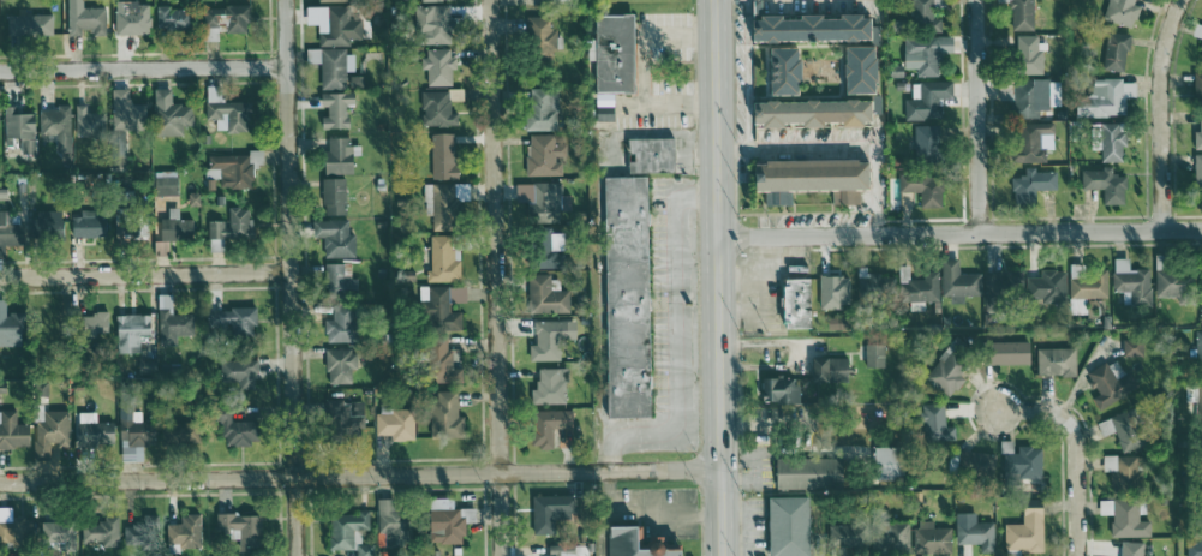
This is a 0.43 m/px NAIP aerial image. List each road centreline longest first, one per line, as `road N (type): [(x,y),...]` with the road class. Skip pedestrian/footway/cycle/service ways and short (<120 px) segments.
road 1 (residential): [(723,473),(0,485)]
road 2 (residential): [(286,0),(297,555)]
road 3 (tertiary): [(724,555),(714,0)]
road 4 (residential): [(492,0),(499,555)]
road 5 (residential): [(719,237),(1201,229)]
road 6 (residential): [(0,279),(291,273)]
road 7 (residential): [(0,71),(287,67)]
road 8 (residential): [(975,0),(981,233)]
road 9 (residential): [(1178,0),(1161,56),(1162,229)]
road 10 (residential): [(1076,555),(1071,428),(1043,409),(994,409)]

